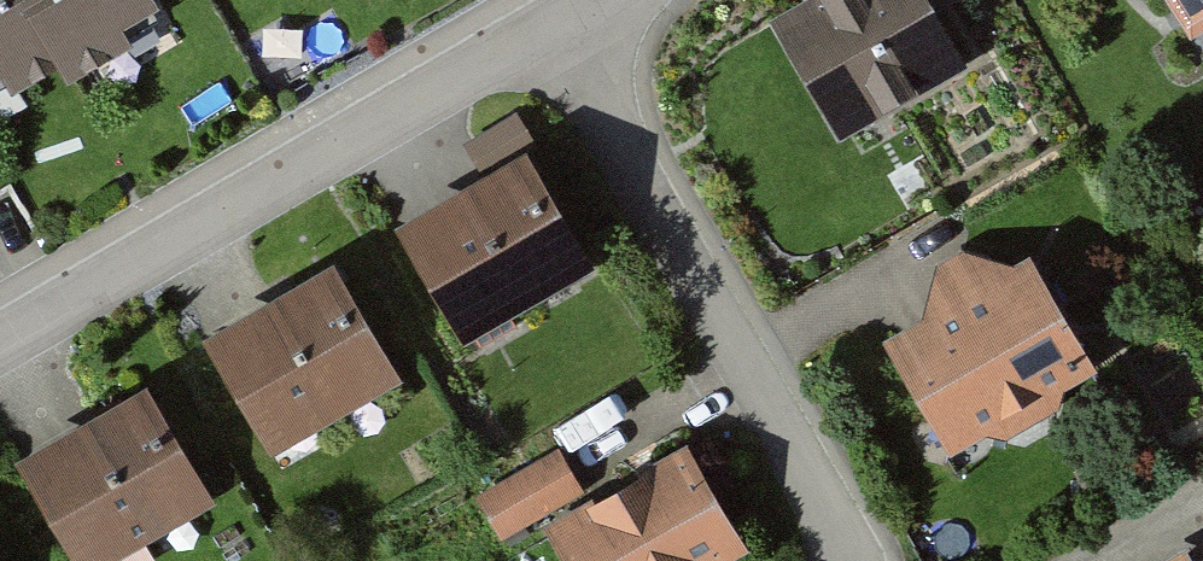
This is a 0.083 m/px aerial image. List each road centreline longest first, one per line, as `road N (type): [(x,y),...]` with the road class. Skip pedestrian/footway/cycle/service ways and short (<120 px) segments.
road 1 (residential): [(590,33),(0,357)]
road 2 (residential): [(590,33),(839,560)]

